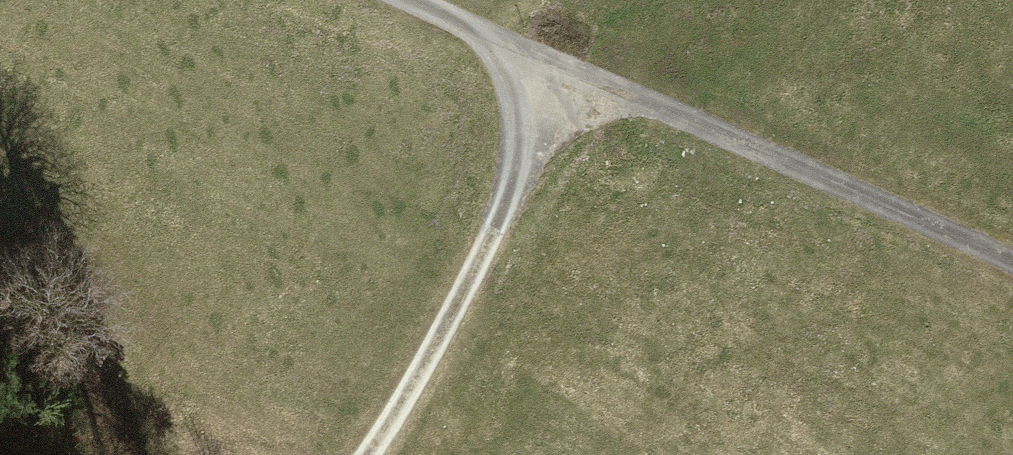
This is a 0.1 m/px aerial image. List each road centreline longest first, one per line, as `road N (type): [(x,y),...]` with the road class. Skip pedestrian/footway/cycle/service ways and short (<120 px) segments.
road 1 (track): [(562,70),(1012,264)]
road 2 (track): [(368,454),(491,232),(562,70)]
road 3 (track): [(410,0),(562,70)]

